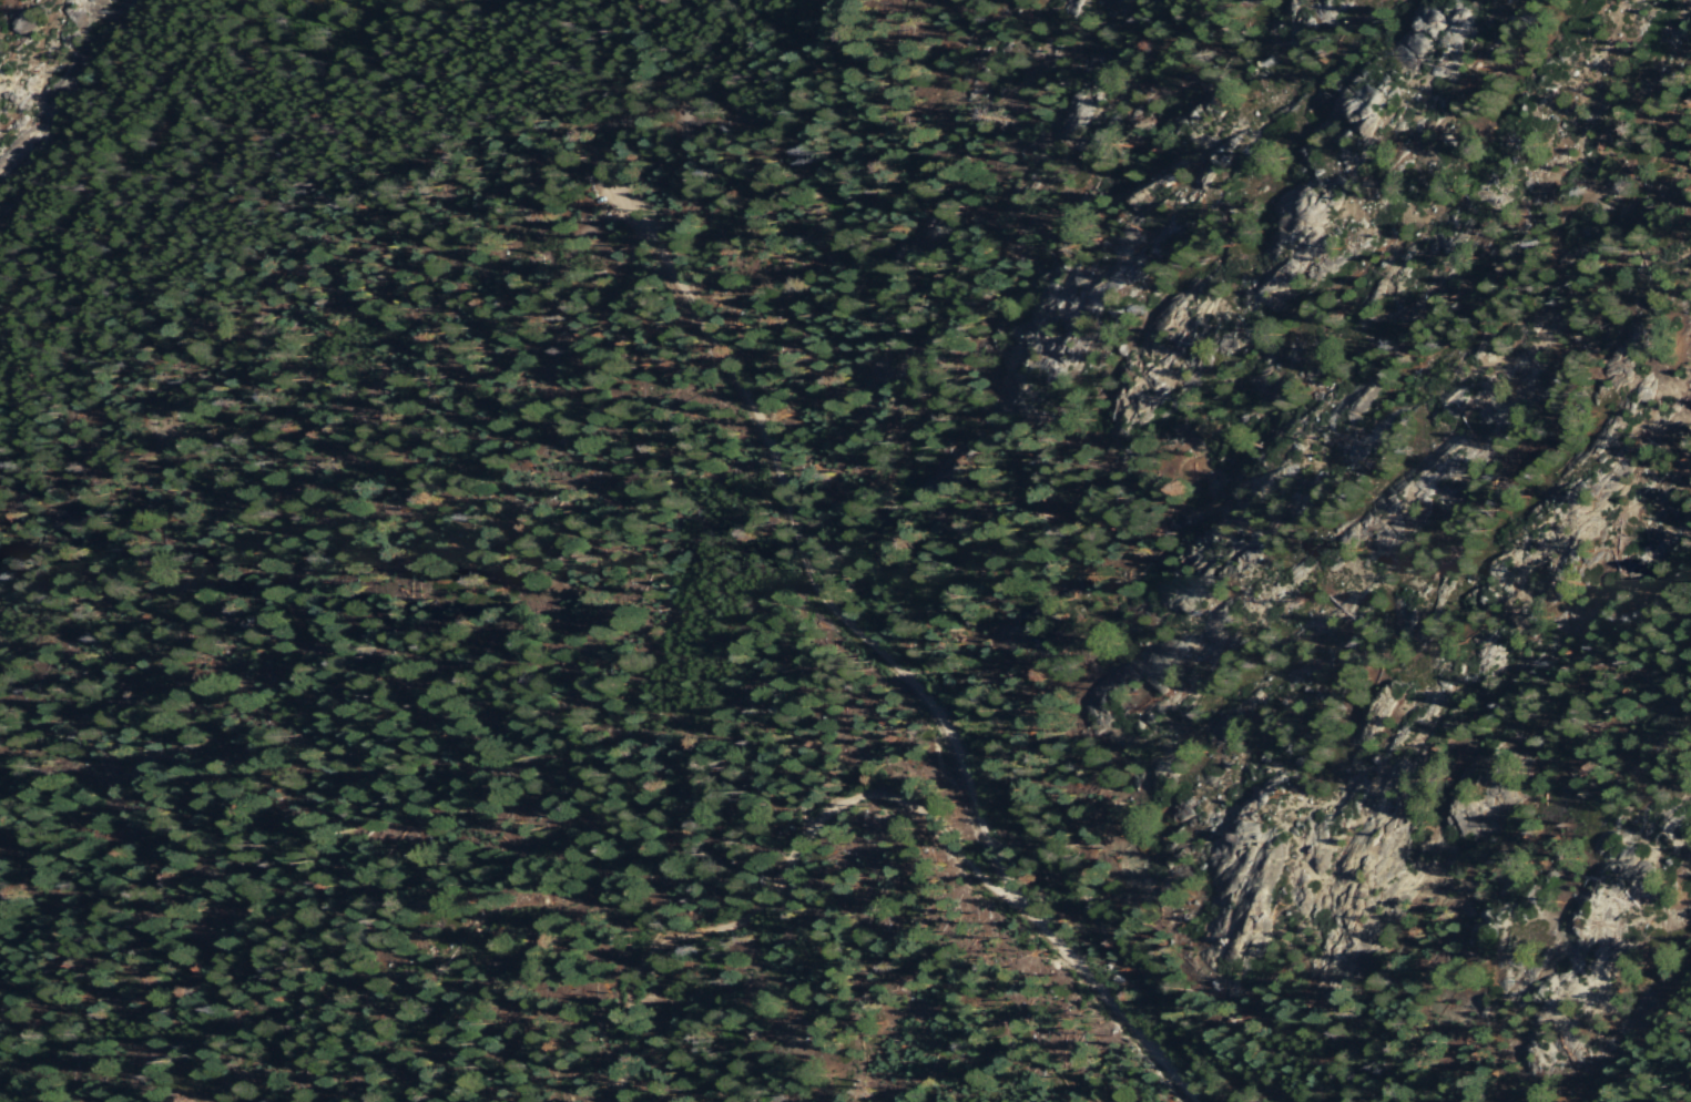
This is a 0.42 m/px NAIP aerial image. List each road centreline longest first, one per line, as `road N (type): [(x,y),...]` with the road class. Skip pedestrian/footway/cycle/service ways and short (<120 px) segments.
road 1 (track): [(1198,1101),(1089,940),(1041,910),(1023,844),(915,700),(788,579),(746,440),(611,166)]
road 2 (track): [(607,1101),(609,1043),(632,1001),(746,947),(813,850),(885,844),(1017,910),(1041,910)]

